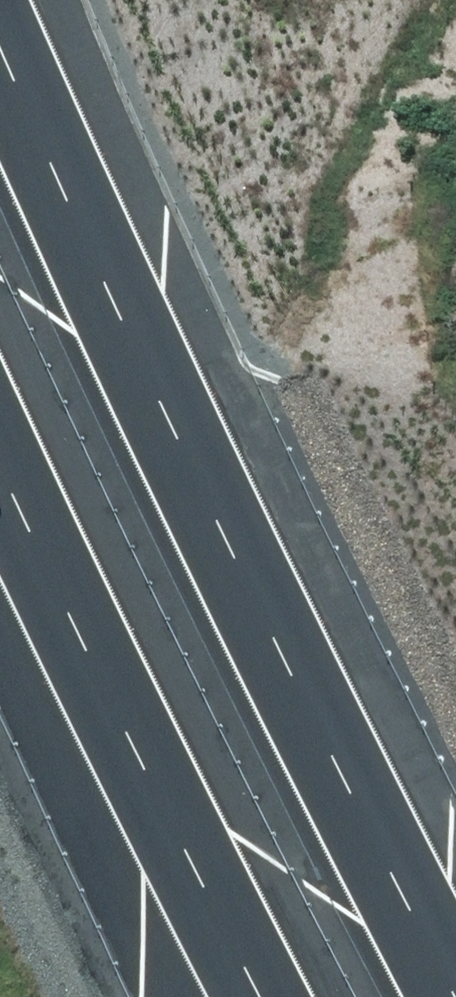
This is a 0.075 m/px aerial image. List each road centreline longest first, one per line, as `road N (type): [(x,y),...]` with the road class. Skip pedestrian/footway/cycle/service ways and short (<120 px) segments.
road 1 (motorway): [(0,31),(455,973)]
road 2 (motorway): [(268,996),(0,458)]

